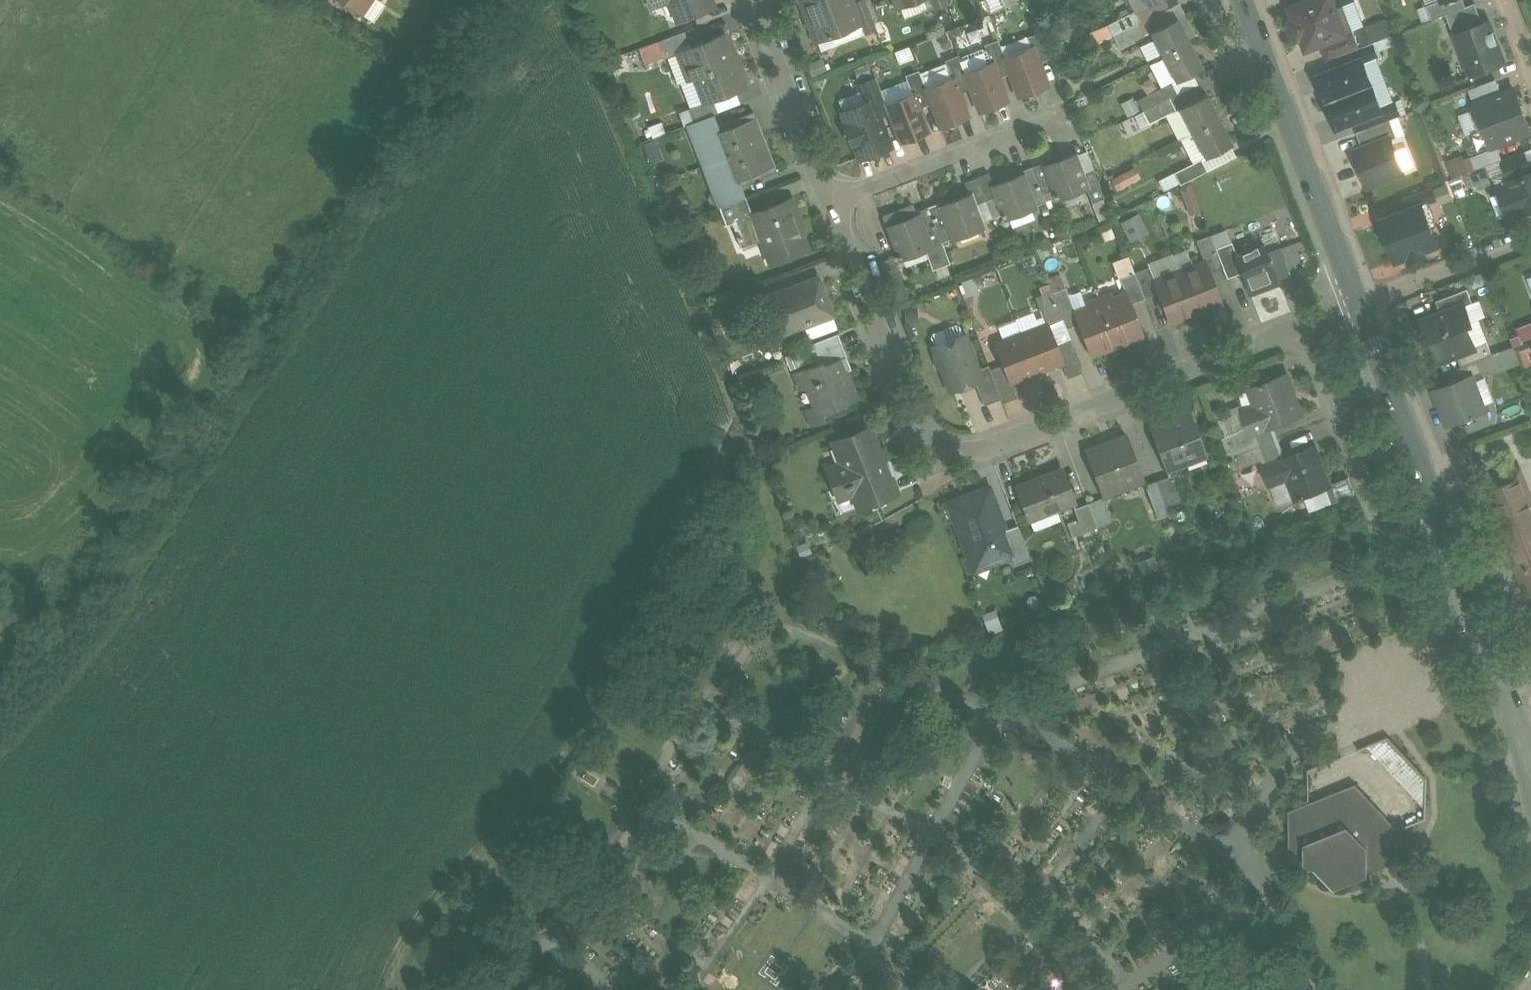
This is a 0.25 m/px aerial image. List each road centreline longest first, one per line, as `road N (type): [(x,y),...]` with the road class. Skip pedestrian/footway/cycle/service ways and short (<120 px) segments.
road 1 (residential): [(1359,303),(991,445),(956,451),(929,437),(909,412),(827,199)]
road 2 (secondary): [(1359,303),(1530,765)]
road 3 (secondary): [(1244,0),(1359,303)]
road 4 (residential): [(827,199),(1055,116)]
road 5 (residential): [(827,199),(753,0)]
road 6 (residential): [(1359,303),(1530,237)]

